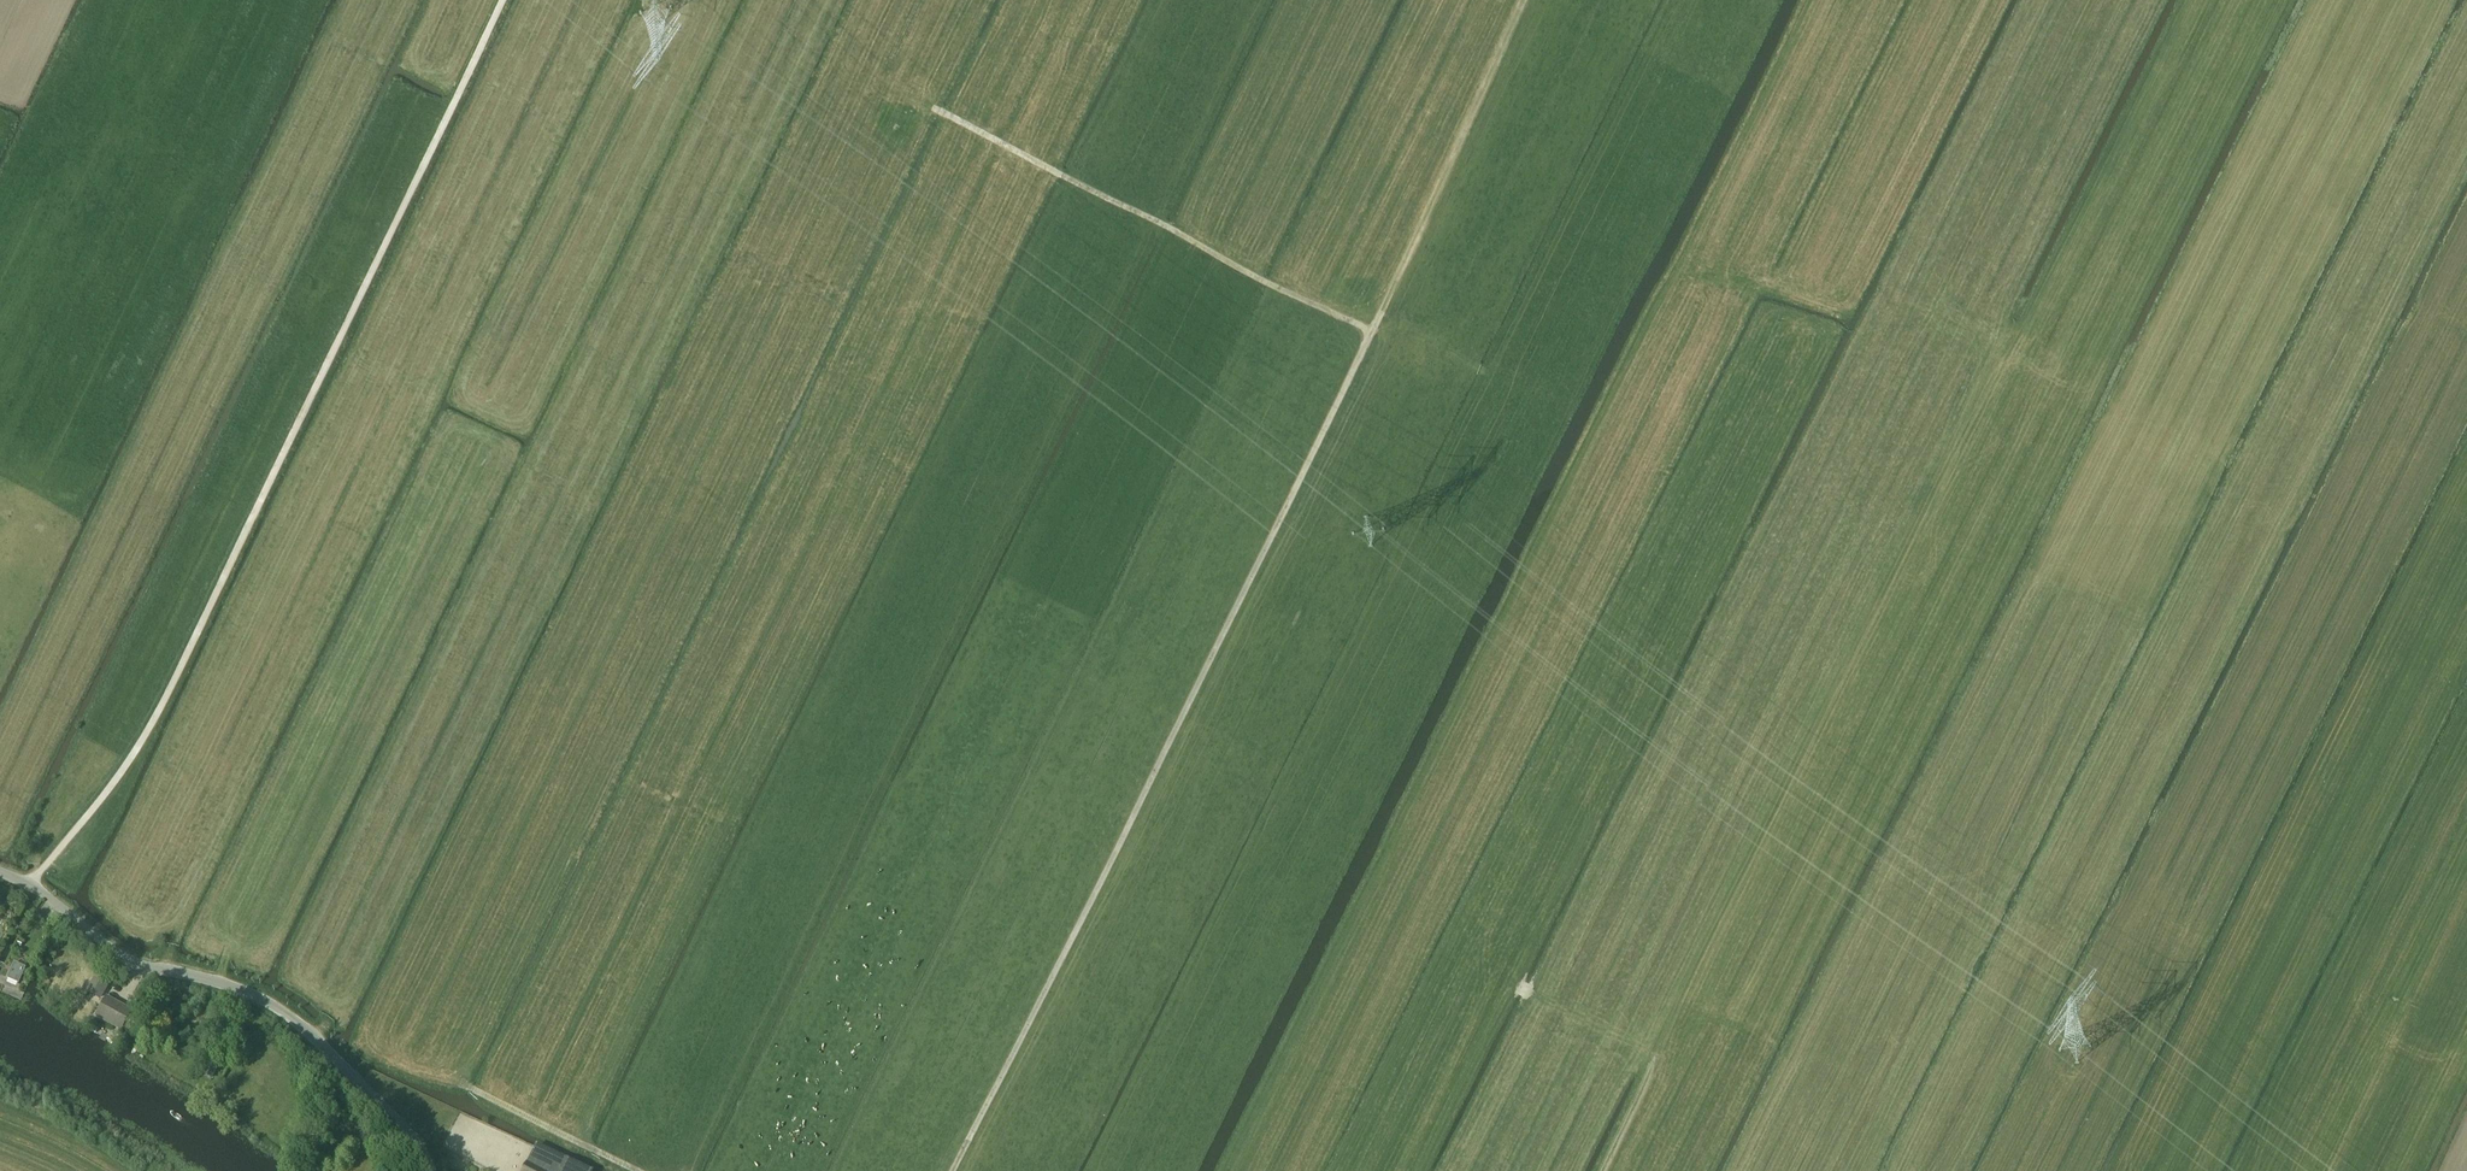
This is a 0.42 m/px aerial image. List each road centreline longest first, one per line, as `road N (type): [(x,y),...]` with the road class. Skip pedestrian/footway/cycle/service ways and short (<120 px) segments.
road 1 (unclassified): [(430,1170),(399,1123),(281,1012),(222,985),(126,961),(70,914)]

